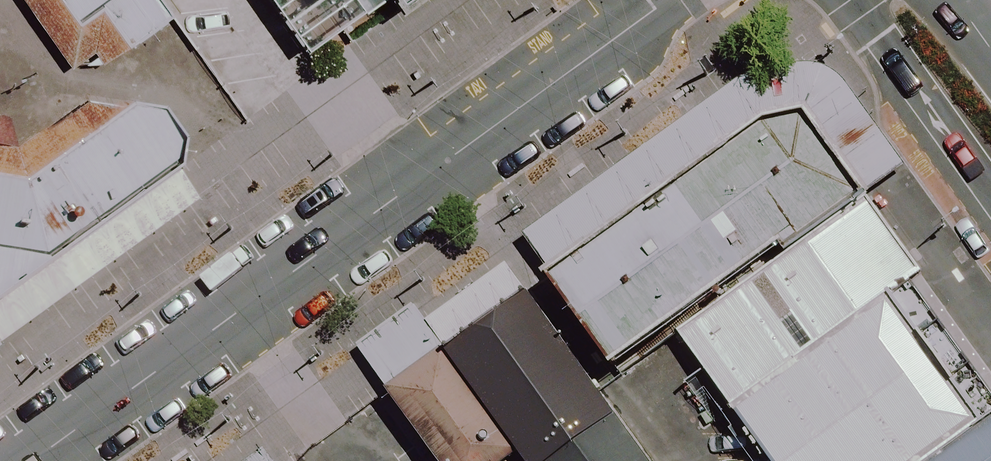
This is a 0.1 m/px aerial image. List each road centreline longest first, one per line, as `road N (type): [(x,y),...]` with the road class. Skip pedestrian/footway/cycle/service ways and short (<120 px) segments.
road 1 (tertiary): [(18,460),(670,0)]
road 2 (tertiary): [(990,184),(860,0)]

